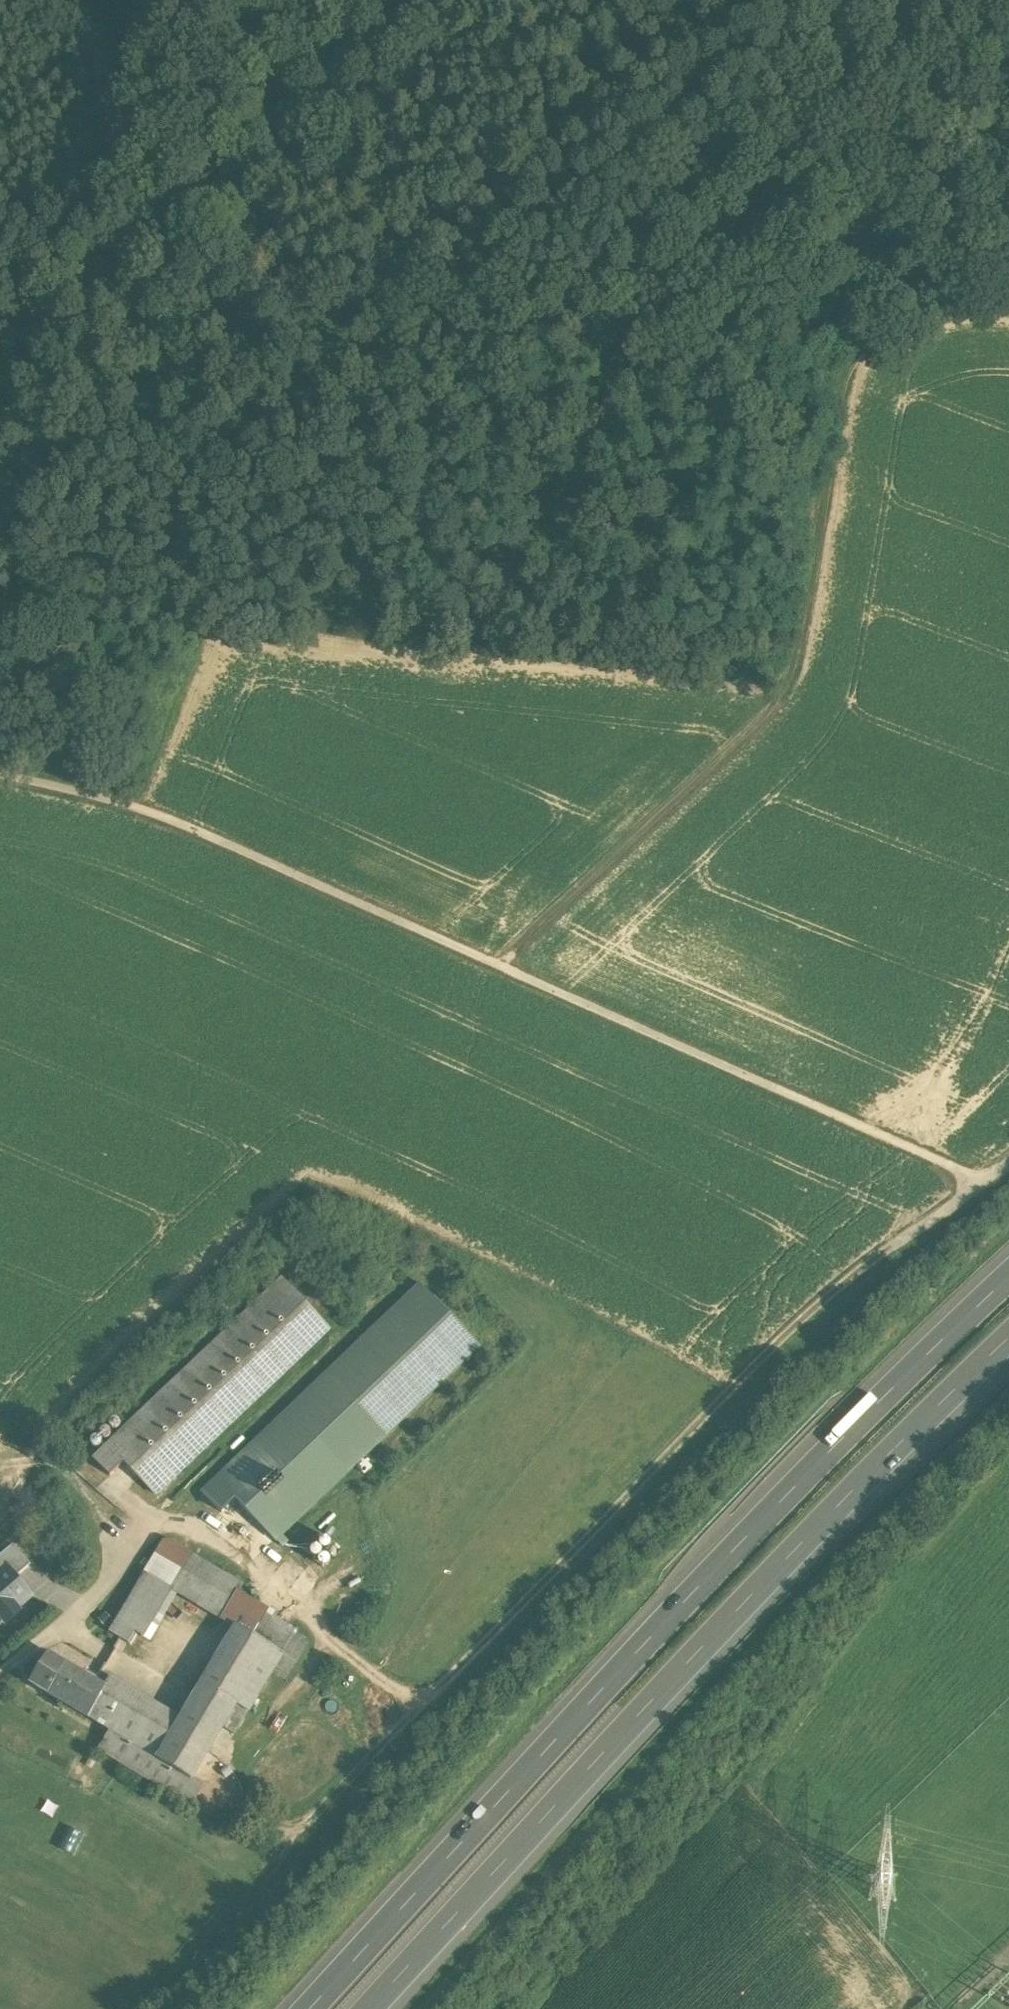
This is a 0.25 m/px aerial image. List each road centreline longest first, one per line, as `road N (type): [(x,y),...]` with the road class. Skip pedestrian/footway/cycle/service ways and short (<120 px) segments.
road 1 (track): [(147,2008),(297,1834),(791,1335),(985,1181)]
road 2 (motorway): [(1008,1311),(927,1382),(318,2008)]
road 3 (motorway): [(384,2008),(1008,1374)]
road 4 (track): [(428,0),(316,150),(196,263),(79,329),(0,339)]
road 5 (track): [(495,967),(985,1181)]
road 6 (track): [(0,776),(189,832),(495,967)]
road 7 (track): [(355,1654),(273,1579),(176,1524)]

